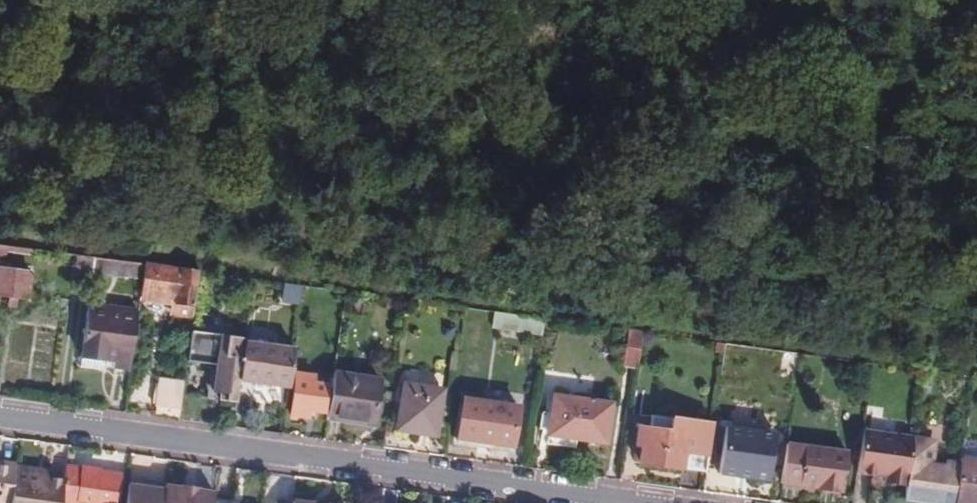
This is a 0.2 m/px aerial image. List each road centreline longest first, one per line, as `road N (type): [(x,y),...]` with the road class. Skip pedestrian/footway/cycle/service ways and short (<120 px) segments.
road 1 (residential): [(622,502),(0,418)]

